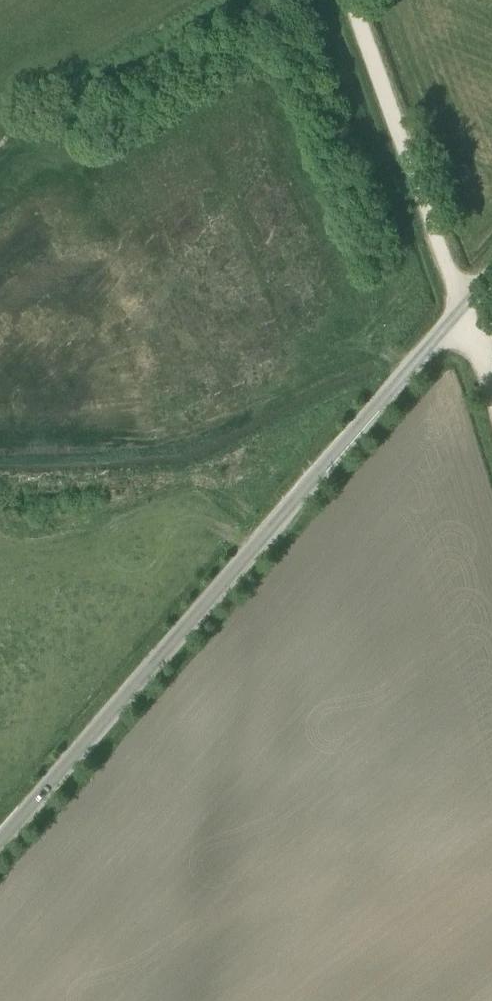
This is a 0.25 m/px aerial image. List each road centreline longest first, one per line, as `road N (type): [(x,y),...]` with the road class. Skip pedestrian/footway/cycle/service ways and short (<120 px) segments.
road 1 (unclassified): [(0,841),(491,275)]
road 2 (track): [(458,312),(344,0)]

